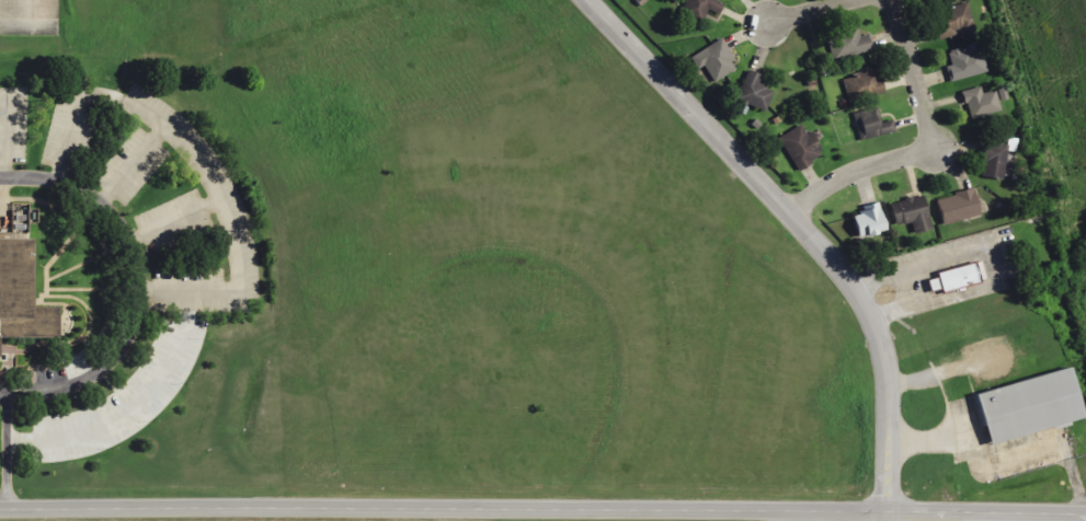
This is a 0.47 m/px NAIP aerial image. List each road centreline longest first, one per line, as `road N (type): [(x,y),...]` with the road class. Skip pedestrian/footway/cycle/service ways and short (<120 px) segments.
road 1 (tertiary): [(1085,515),(0,510)]
road 2 (tertiary): [(887,512),(887,383),(854,290),(583,0)]
road 3 (residential): [(789,216),(849,173),(931,151)]
road 4 (residential): [(931,151),(890,0)]

